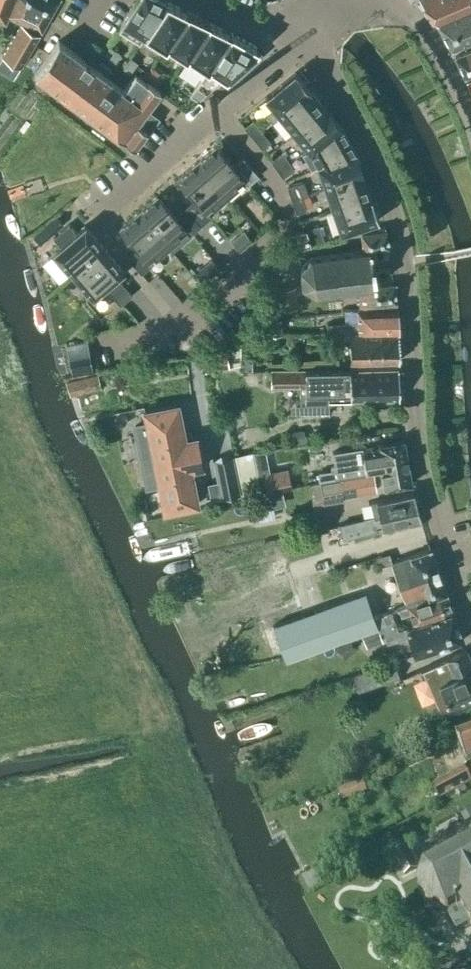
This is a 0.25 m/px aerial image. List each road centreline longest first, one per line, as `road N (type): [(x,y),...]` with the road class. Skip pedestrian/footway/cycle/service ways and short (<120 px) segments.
road 1 (residential): [(303,44),(346,101),(387,186),(405,260),(421,472),(470,615)]
road 2 (residential): [(219,115),(274,187),(283,215),(279,241),(229,288),(172,324),(104,350)]
road 3 (residential): [(470,132),(421,34),(379,0)]
road 4 (residential): [(219,115),(96,218)]

